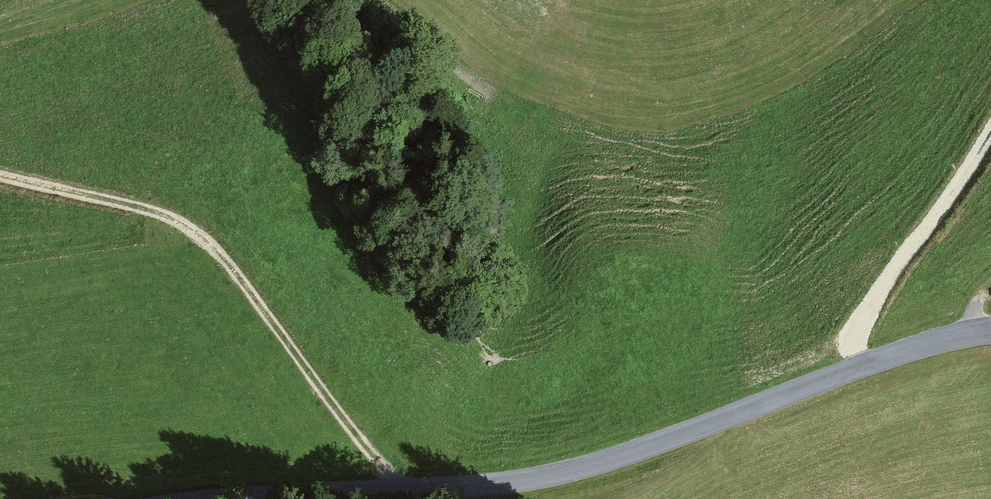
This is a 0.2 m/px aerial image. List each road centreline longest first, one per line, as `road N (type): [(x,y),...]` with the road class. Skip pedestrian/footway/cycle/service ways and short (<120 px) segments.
road 1 (tertiary): [(990,331),(921,347),(615,458),(529,480),(204,498)]
road 2 (track): [(0,177),(167,214),(205,238),(401,490)]
road 3 (track): [(990,132),(869,308),(858,367)]

